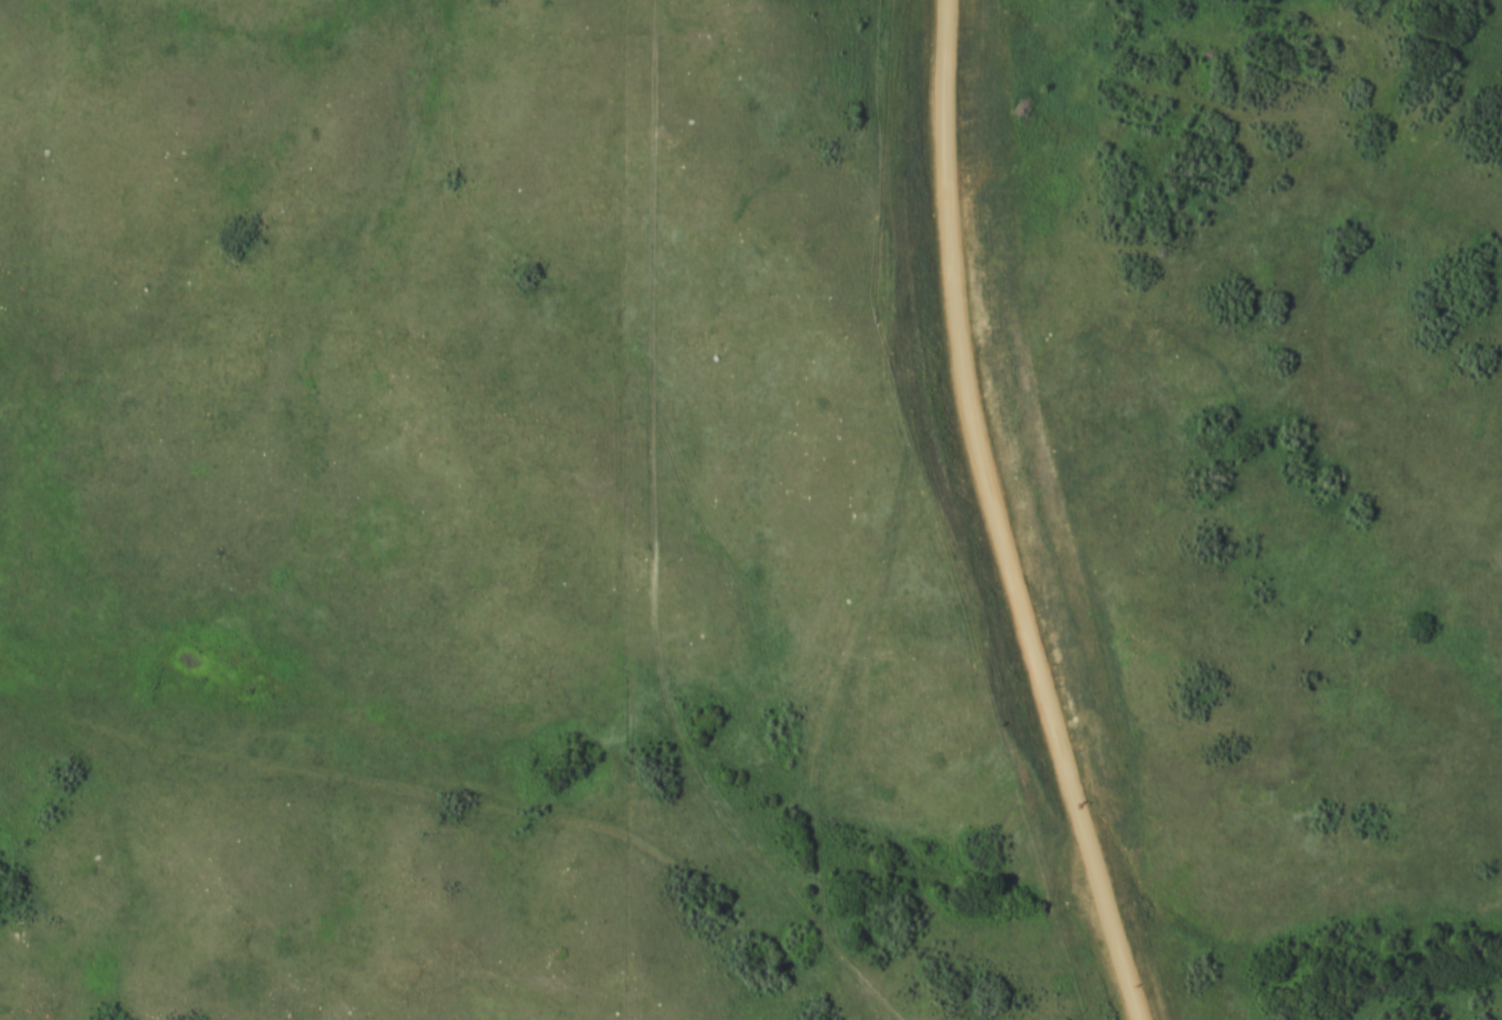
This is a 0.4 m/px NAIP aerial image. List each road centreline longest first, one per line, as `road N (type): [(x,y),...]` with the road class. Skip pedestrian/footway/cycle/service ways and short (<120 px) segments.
road 1 (track): [(855,1019),(812,987),(733,899),(640,841),(504,803),(134,740),(0,698)]

